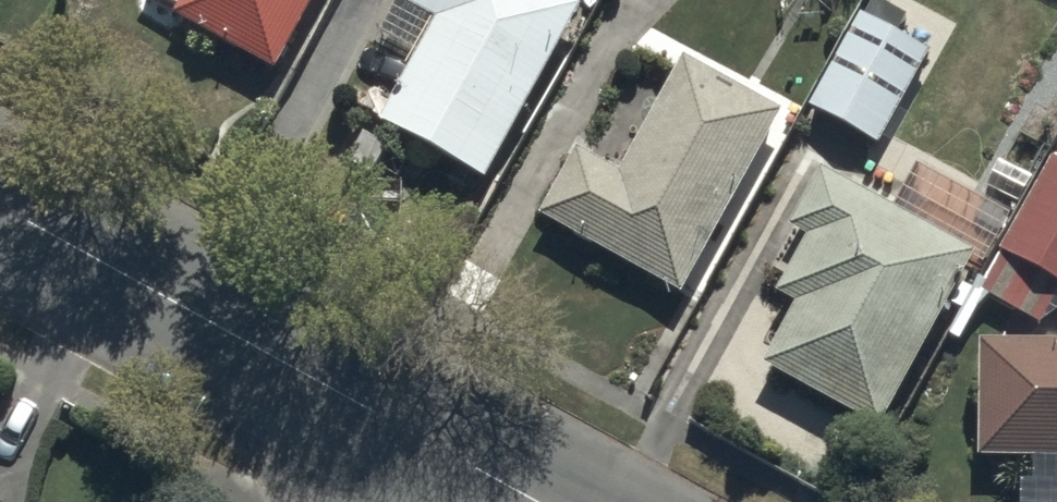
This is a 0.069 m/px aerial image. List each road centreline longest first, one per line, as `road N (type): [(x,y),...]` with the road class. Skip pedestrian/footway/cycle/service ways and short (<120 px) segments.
road 1 (tertiary): [(427,435),(0,202)]
road 2 (tertiary): [(548,501),(427,435)]

